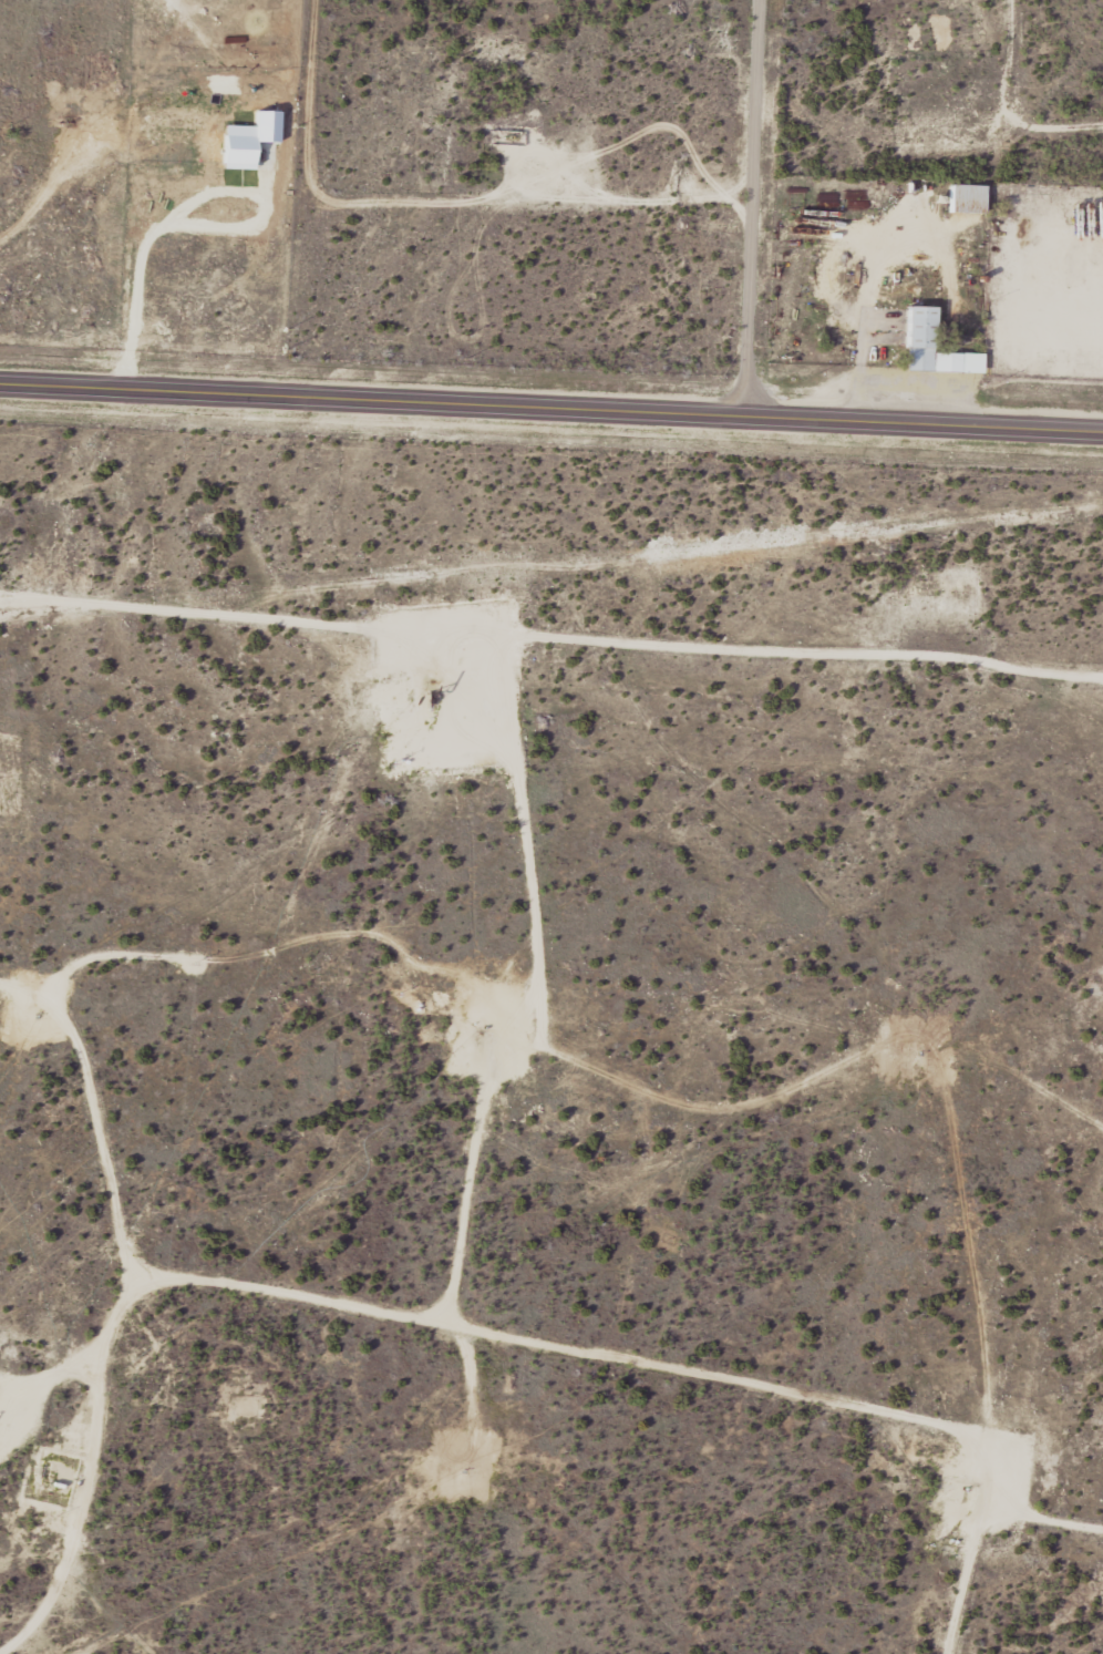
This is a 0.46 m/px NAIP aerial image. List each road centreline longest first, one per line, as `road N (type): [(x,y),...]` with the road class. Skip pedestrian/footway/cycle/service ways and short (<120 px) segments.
road 1 (track): [(128,1653),(167,1646),(306,1584),(466,1356),(545,1316),(811,1250),(860,1193),(860,1076),(632,675),(527,546),(416,552),(378,597),(372,653),(333,764),(167,879),(60,1120),(49,1276),(49,1494),(10,1653)]
road 2 (track): [(0,668),(167,655),(372,653),(1055,708),(1102,705)]
road 3 (secondary): [(0,385),(1102,435)]
road 4 (track): [(944,1653),(956,1573),(945,1501),(911,1472),(466,1356),(167,1288),(49,1276)]
road 5 (track): [(767,0),(744,423)]
road 6 (track): [(1102,1587),(956,1573)]

